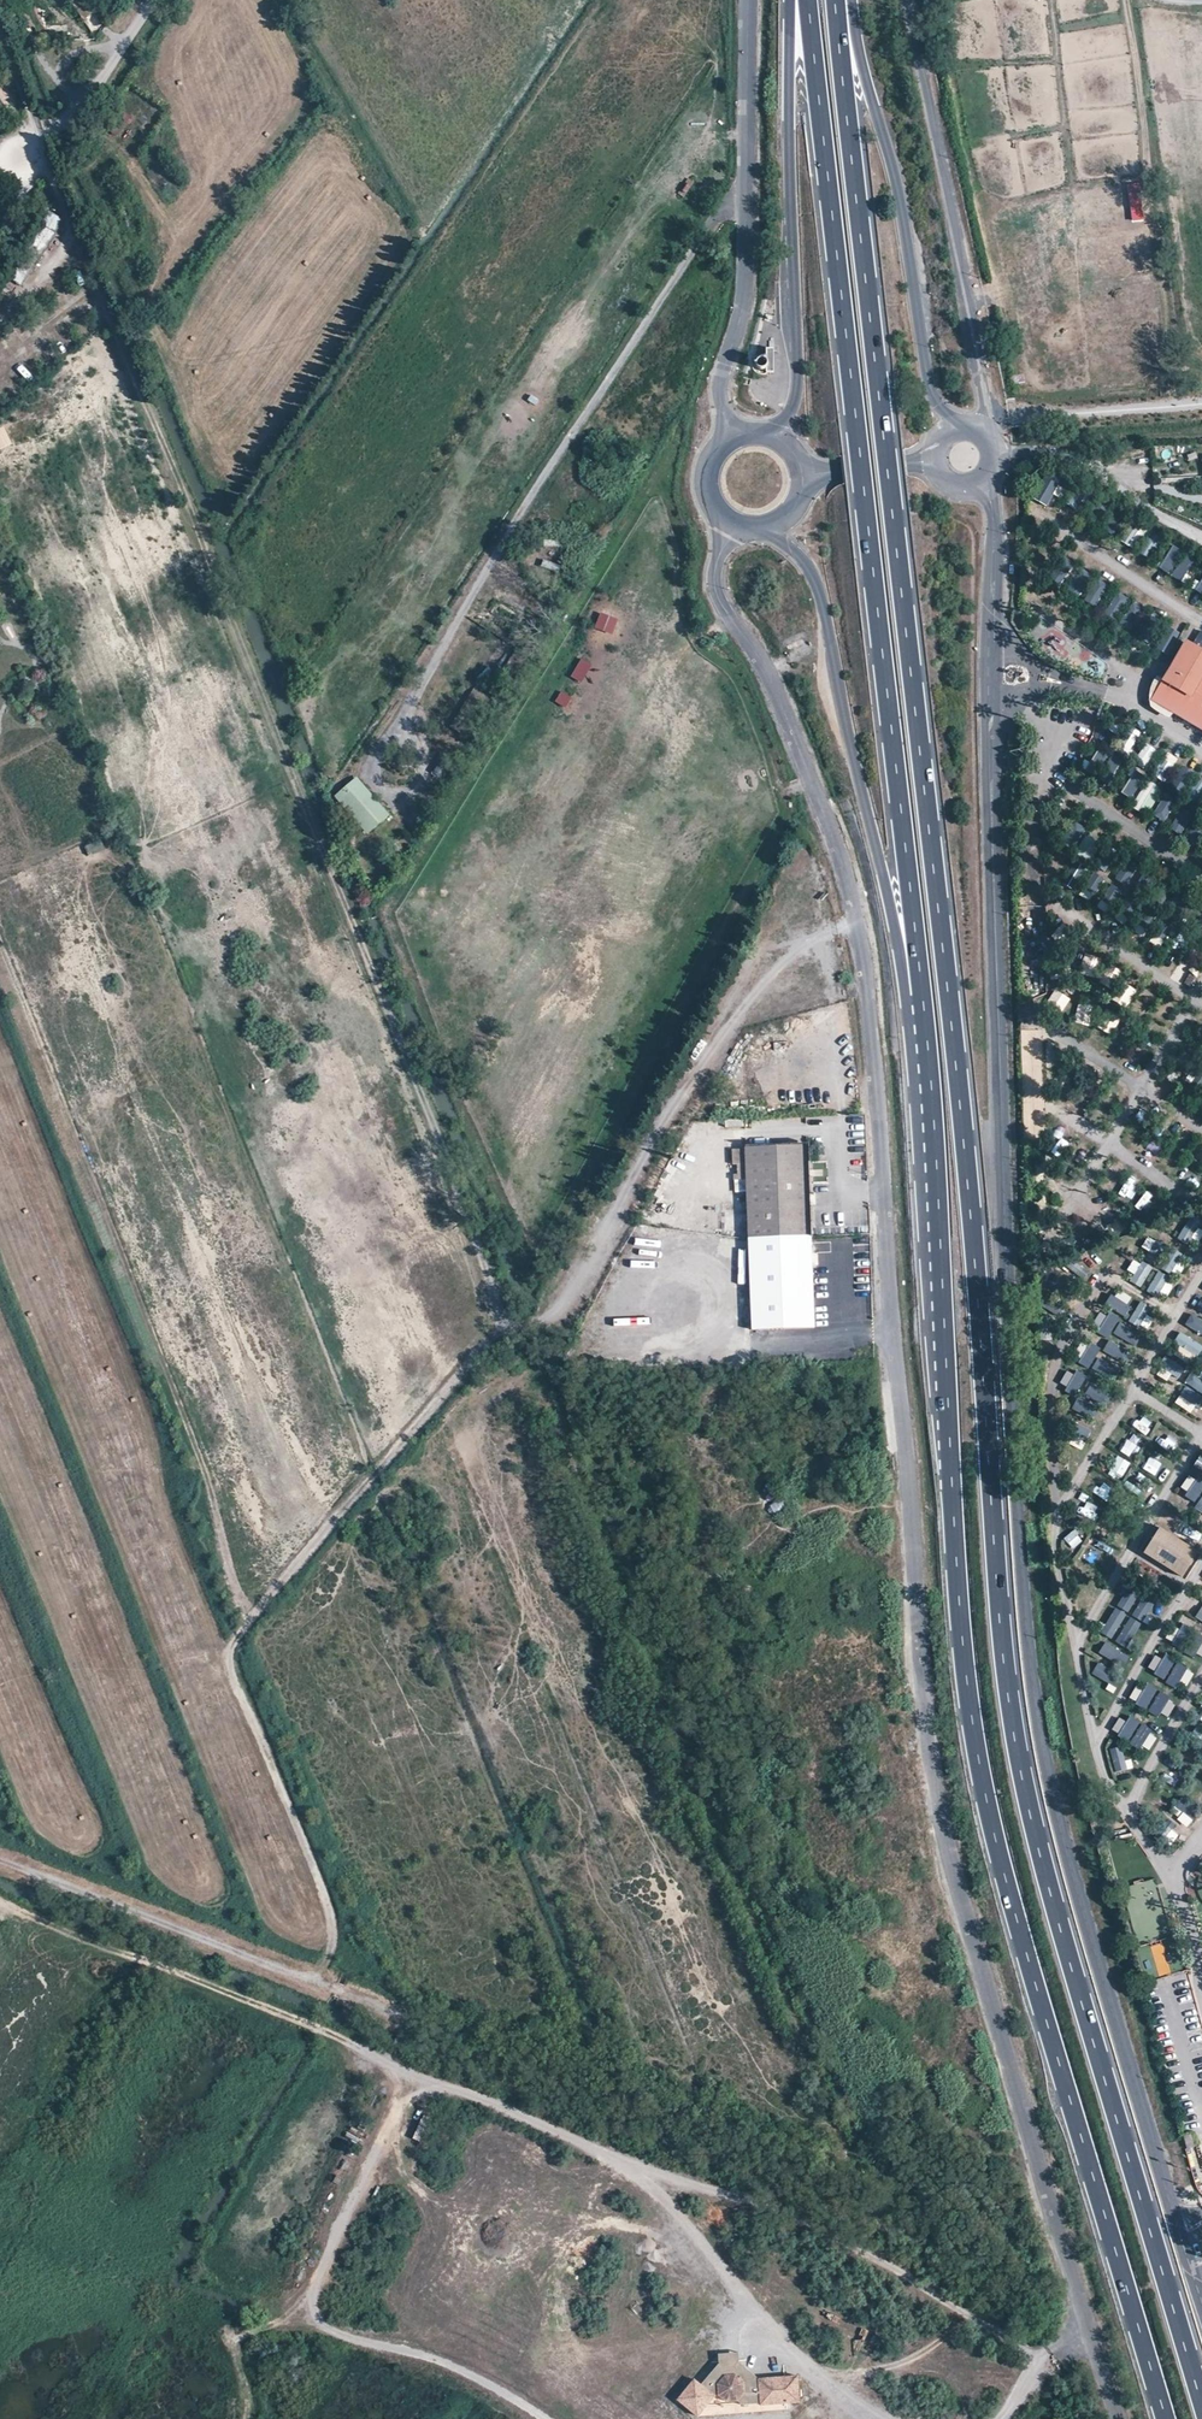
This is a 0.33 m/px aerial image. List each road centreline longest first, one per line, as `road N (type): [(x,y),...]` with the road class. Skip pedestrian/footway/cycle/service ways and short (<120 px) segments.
road 1 (primary): [(1201,2401),(1076,1982),(1014,1737),(959,1093),(836,0)]
road 2 (track): [(135,376),(510,1328),(226,1666),(338,1954),(0,1826)]
road 3 (unclassified): [(1119,2418),(952,1869),(932,1762),(880,1135),(846,867),(762,664),(718,599),(722,548)]
road 4 (unclassified): [(984,486),(995,525),(990,701),(1005,1273),(1033,1695),(1066,1857),(1201,2299)]
road 5 (primary): [(921,979),(975,1737),(1042,2002),(1167,2418)]
road 6 (primary): [(809,0),(921,979)]
road 7 (track): [(885,2418),(819,2382),(733,2297),(667,2195),(532,2120),(334,2035)]
road 8 (track): [(510,1328),(565,1307),(788,946),(856,925)]
road 9 (primary): [(768,530),(815,573),(897,938),(921,979)]
road 10 (primary): [(790,0),(799,381),(793,411),(772,440)]
road 11 (primary): [(958,422),(931,385),(889,142),(837,0)]
road 12 (residential): [(987,429),(975,330),(909,0)]
road 13 (unclassified): [(748,0),(741,311),(719,394)]
road 14 (residential): [(1000,451),(1053,451),(1201,536)]
road 15 (residential): [(24,155),(92,95),(154,0)]
road 16 (unclassified): [(930,460),(801,475)]
road 17 (track): [(1092,2331),(1003,2418)]

